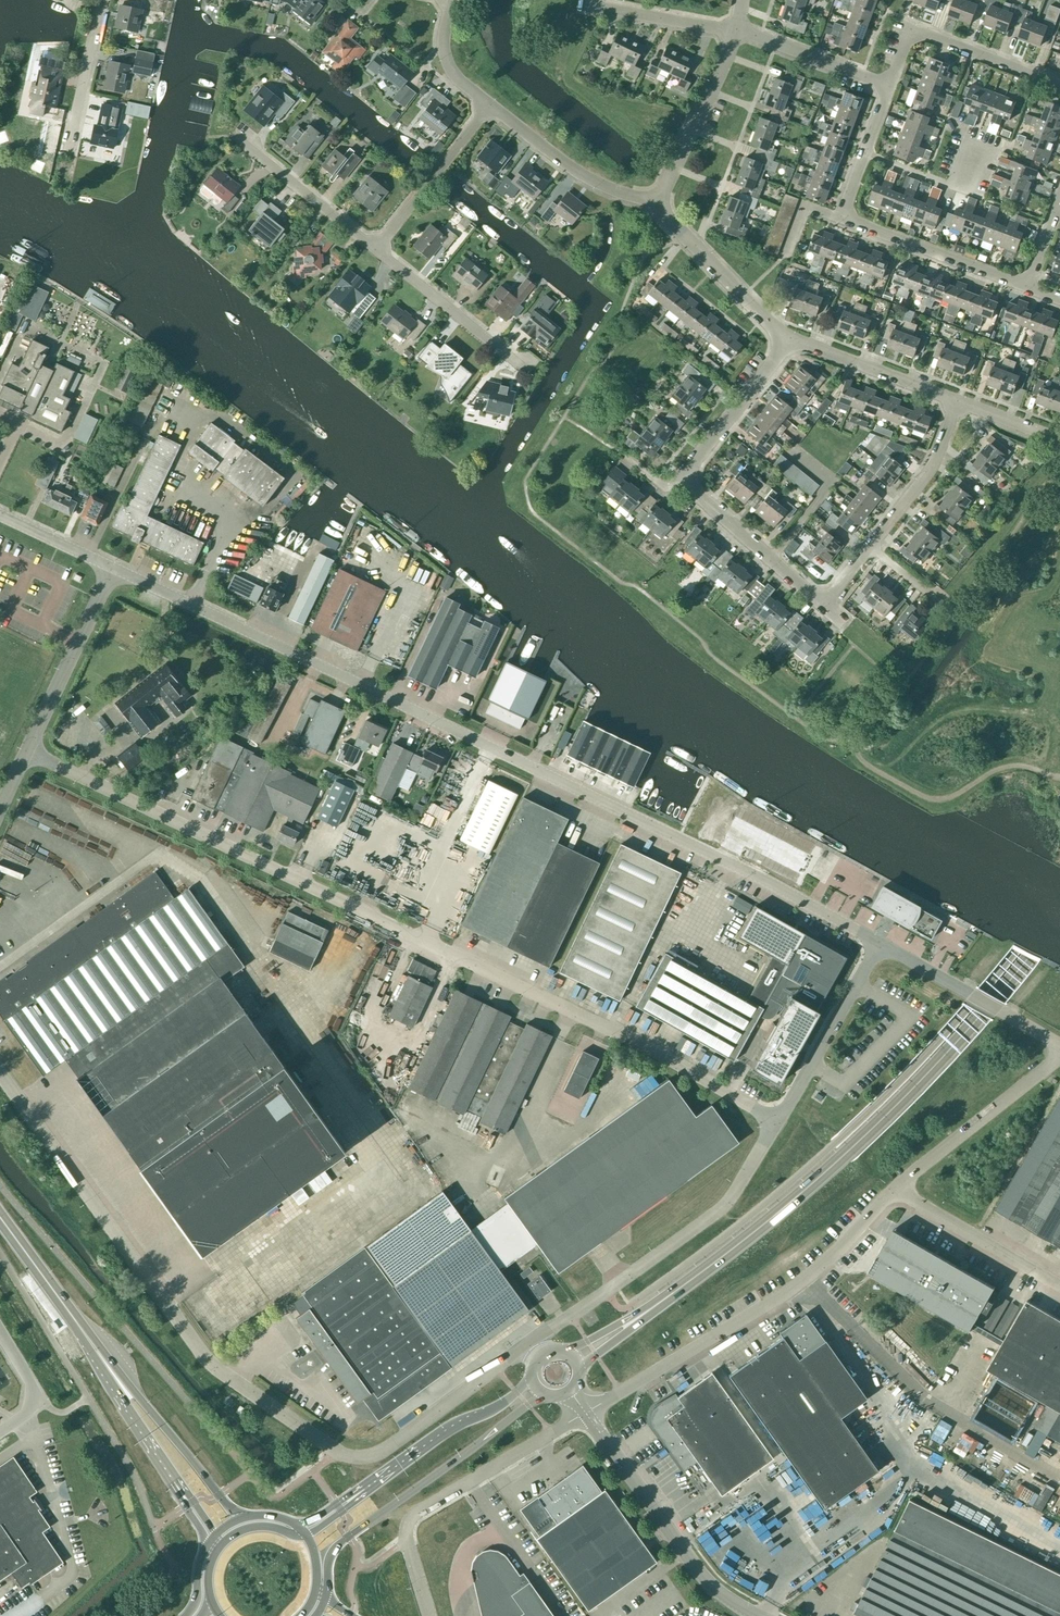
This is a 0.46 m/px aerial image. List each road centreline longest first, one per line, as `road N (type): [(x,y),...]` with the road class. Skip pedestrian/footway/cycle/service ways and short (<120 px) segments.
road 1 (unclassified): [(881,943),(656,824),(114,568)]
road 2 (unclassified): [(778,1122),(658,1055),(27,750)]
road 3 (primary): [(660,1303),(801,1193),(908,1095),(1059,918)]
road 4 (unclassified): [(379,1455),(339,1453),(206,1362),(0,1073)]
road 5 (unclassified): [(379,1455),(721,1210),(778,1122)]
road 6 (unclassified): [(585,1413),(778,1298),(833,1256),(897,1186)]
road 7 (residential): [(789,345),(684,483),(823,608)]
road 8 (residential): [(888,86),(841,217),(1026,287)]
road 9 (primary): [(326,1597),(334,1549),(545,1393)]
road 10 (unclassified): [(429,1615),(408,1522),(585,1413)]
road 11 (unclassified): [(759,1615),(703,1577),(585,1413)]
road 12 (residential): [(1059,86),(909,29),(888,86)]
road 13 (secondary): [(247,1517),(101,1357)]
road 14 (unclassified): [(897,1186),(1059,1056)]
road 15 (unclassified): [(778,1122),(881,943)]
road 16 (unclassified): [(1059,1045),(881,943)]
road 17 (unclassified): [(27,750),(114,568)]
road 18 (unclassified): [(657,205),(592,186),(487,105)]
road 19 (residential): [(657,205),(739,28)]
road 20 (residential): [(528,369),(377,248)]
road 21 (unclassified): [(789,345),(657,205)]
road 22 (unclassified): [(1059,1286),(897,1186)]
road 23 (primary): [(532,1376),(504,1404),(442,1434),(383,1476)]
road 24 (residential): [(377,248),(487,105)]
road 25 (residential): [(377,248),(237,138)]
road 26 (unclassified): [(956,404),(789,345)]
road 27 (secondary): [(0,1217),(101,1357)]
road 28 (residential): [(873,547),(934,465),(956,404)]
road 29 (residential): [(888,86),(739,28)]
road 30 (residential): [(66,154),(102,0)]
road 31 (residential): [(739,28),(586,0)]
road 32 (unclassified): [(0,1431),(41,1401),(0,1330)]
road 33 (unclassified): [(114,568),(0,515)]
road 34 (secondary): [(101,1357),(166,1461)]
road 35 (unclassified): [(487,105),(451,72),(443,46),(450,0)]

